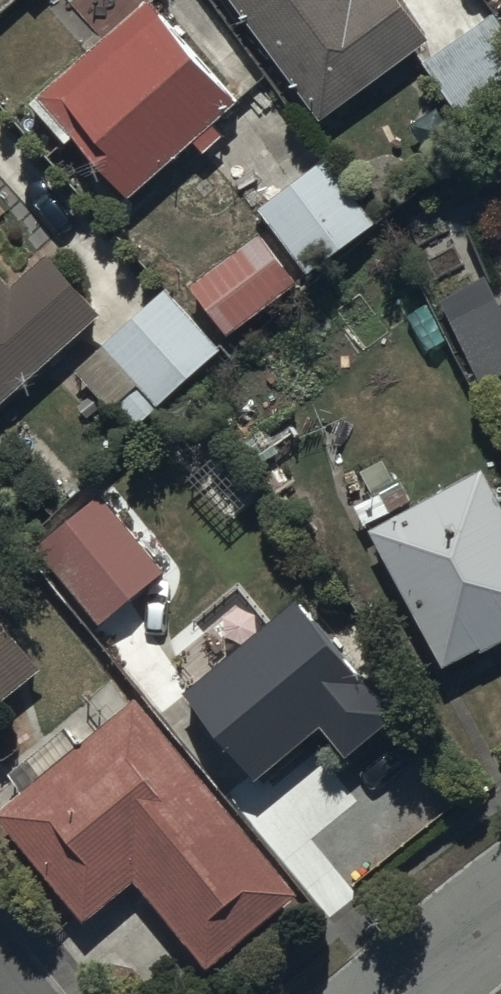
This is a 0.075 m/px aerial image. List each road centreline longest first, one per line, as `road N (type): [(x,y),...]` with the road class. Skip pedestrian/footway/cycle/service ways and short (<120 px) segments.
road 1 (residential): [(401,993),(500,911)]

